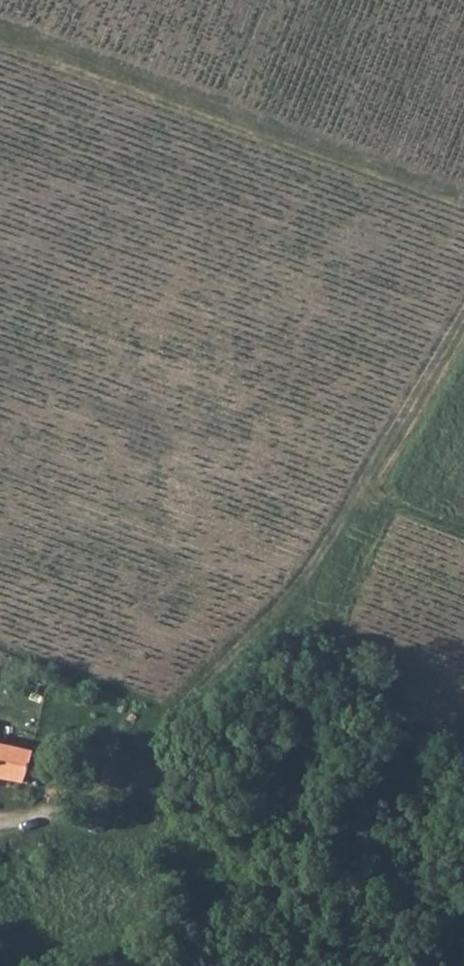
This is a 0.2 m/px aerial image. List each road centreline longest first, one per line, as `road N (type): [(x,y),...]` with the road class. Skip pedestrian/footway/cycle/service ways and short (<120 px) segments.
road 1 (track): [(463,311),(331,533),(280,601),(222,669),(80,798),(26,826)]
road 2 (track): [(463,200),(0,36)]
road 3 (track): [(280,601),(405,675),(417,720),(463,738)]

